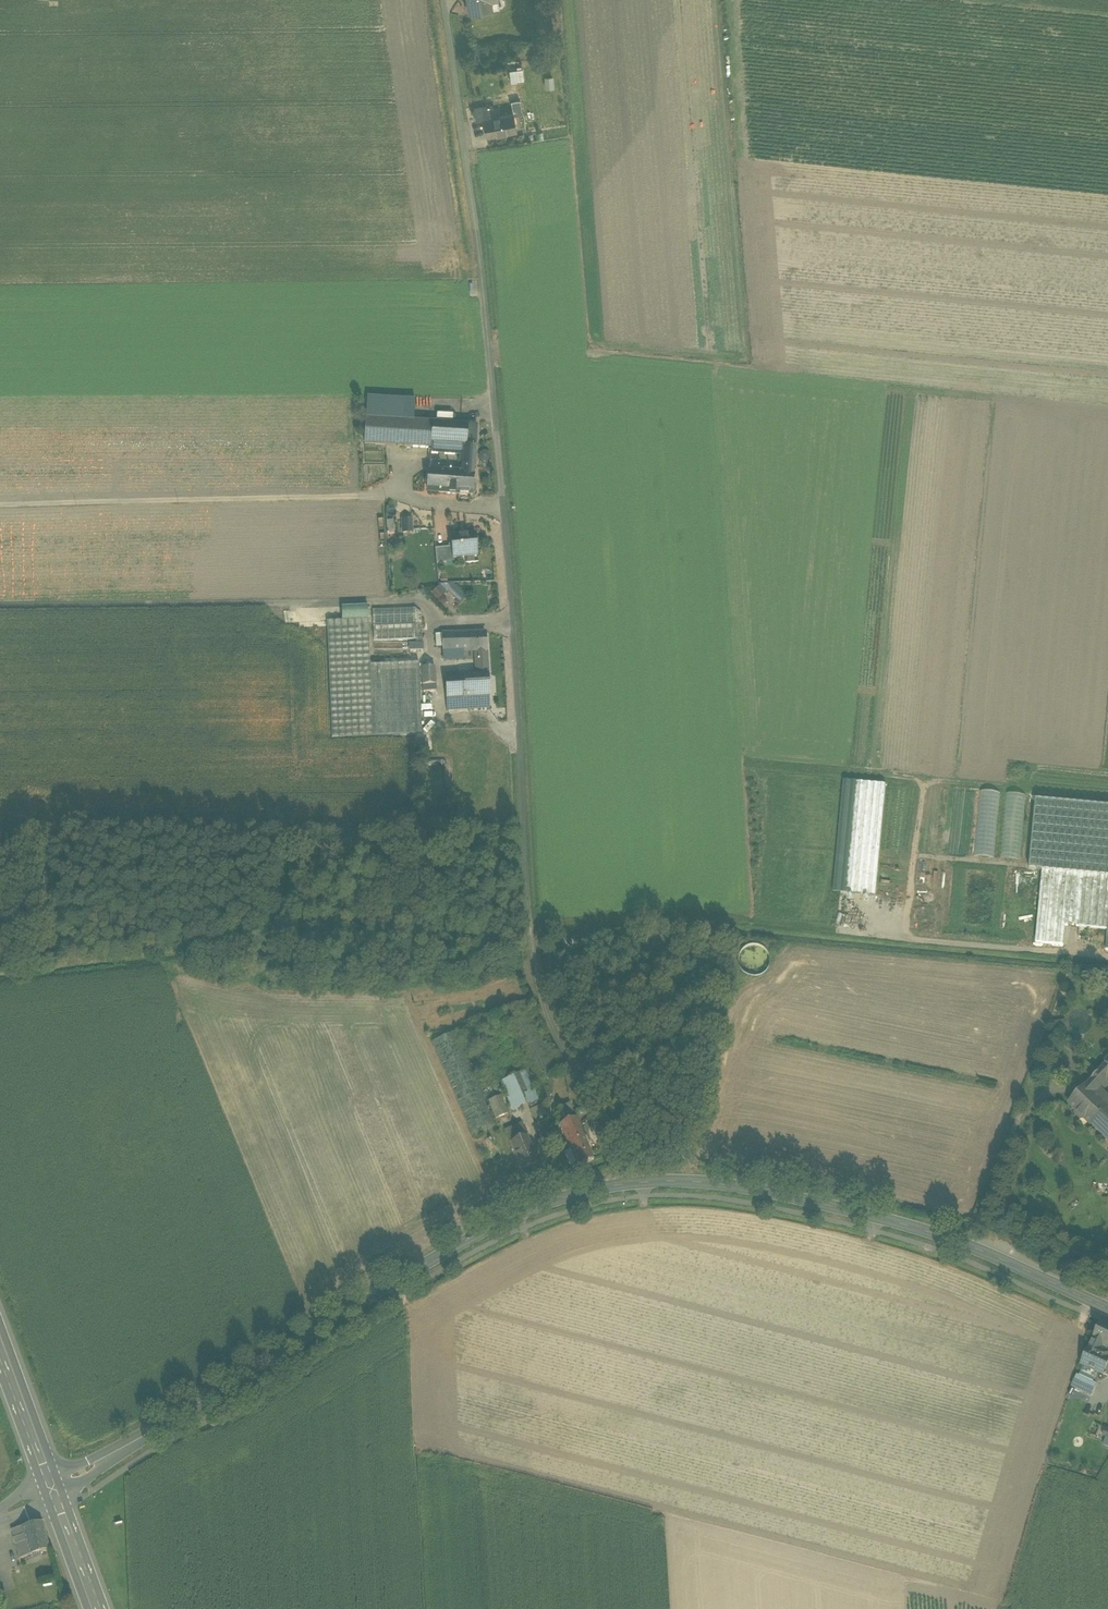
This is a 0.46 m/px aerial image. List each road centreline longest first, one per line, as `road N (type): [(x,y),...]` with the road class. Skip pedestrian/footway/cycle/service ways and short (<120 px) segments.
road 1 (unclassified): [(621,1184),(539,991),(480,249),(443,0)]
road 2 (tertiary): [(53,1493),(494,1226),(621,1184)]
road 3 (tertiary): [(621,1184),(712,1183),(879,1218),(970,1246),(1107,1308)]
road 4 (track): [(0,502),(376,495)]
road 5 (track): [(0,606),(277,605)]
road 6 (secondary): [(53,1493),(0,1349)]
road 7 (secondary): [(96,1608),(53,1493)]

